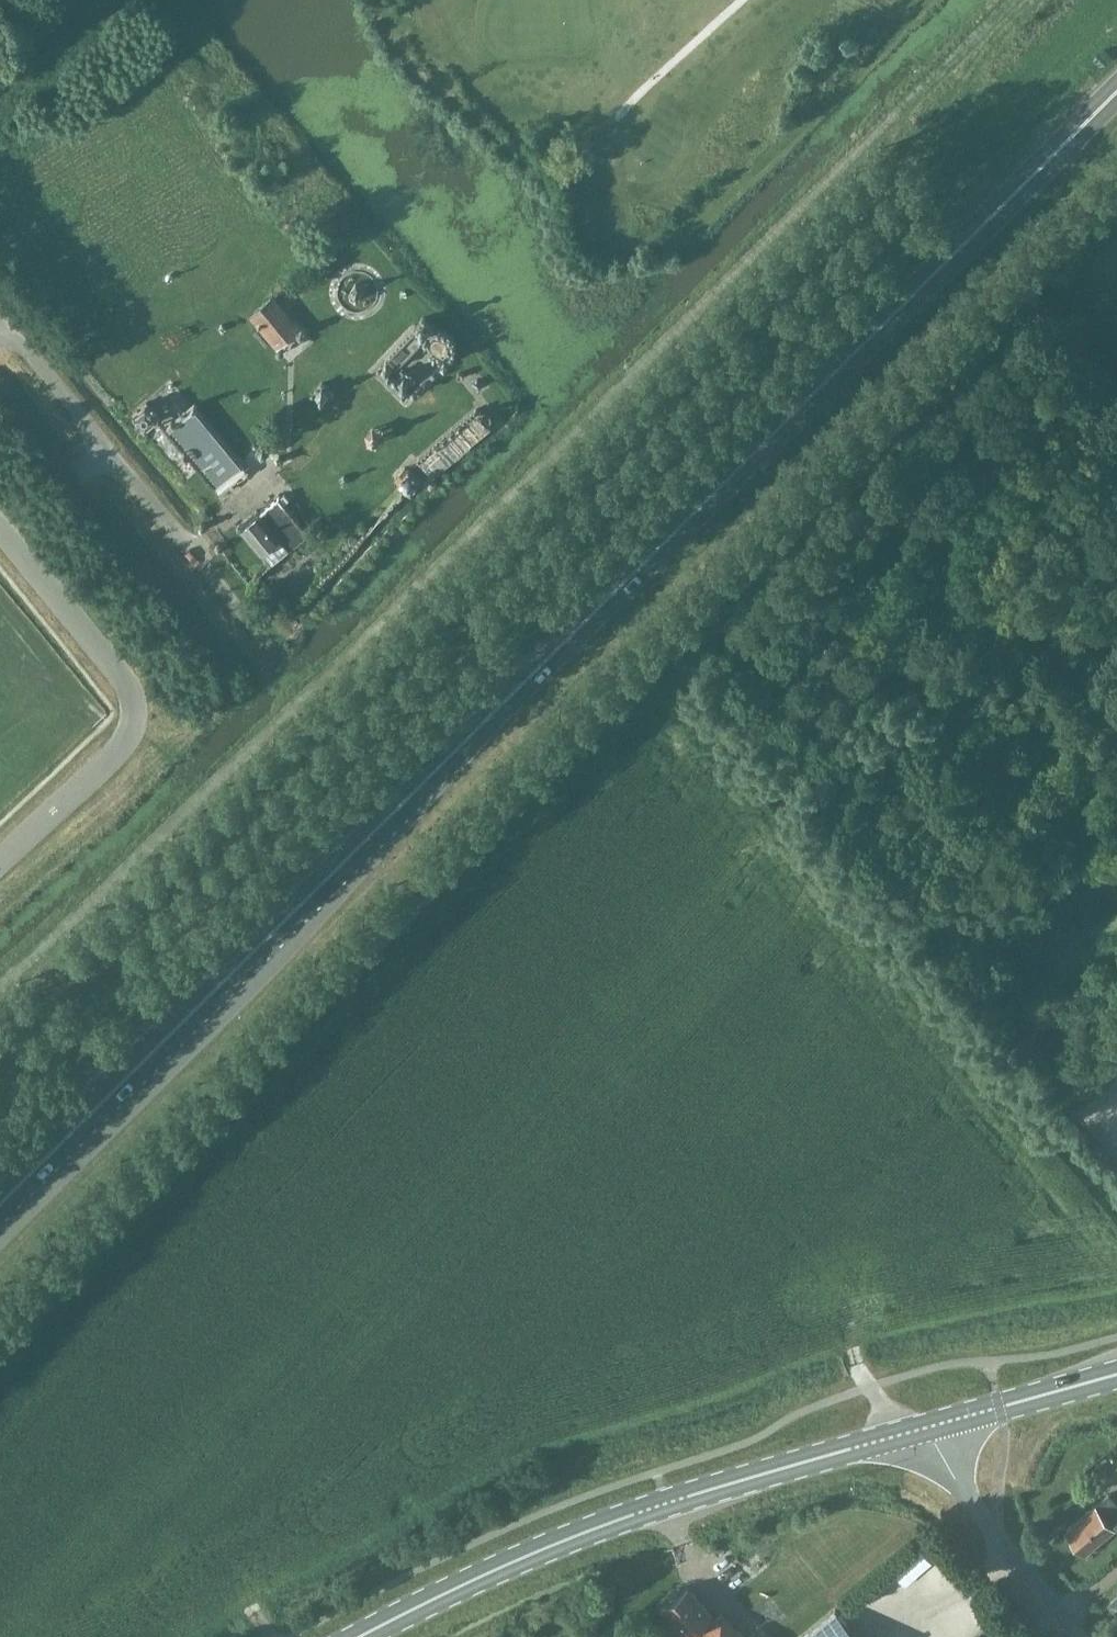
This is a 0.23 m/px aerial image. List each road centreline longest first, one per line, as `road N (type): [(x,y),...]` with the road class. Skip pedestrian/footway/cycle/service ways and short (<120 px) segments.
road 1 (trunk): [(0,1206),(452,761),(644,588),(1116,113)]
road 2 (primary): [(360,1636),(594,1529),(925,1427)]
road 3 (unclassified): [(0,529),(136,704),(120,749),(0,864)]
road 4 (unclassified): [(232,595),(1,324)]
road 5 (unclassified): [(1082,1636),(1000,1538),(925,1427)]
road 6 (primary): [(925,1427),(1116,1374)]

